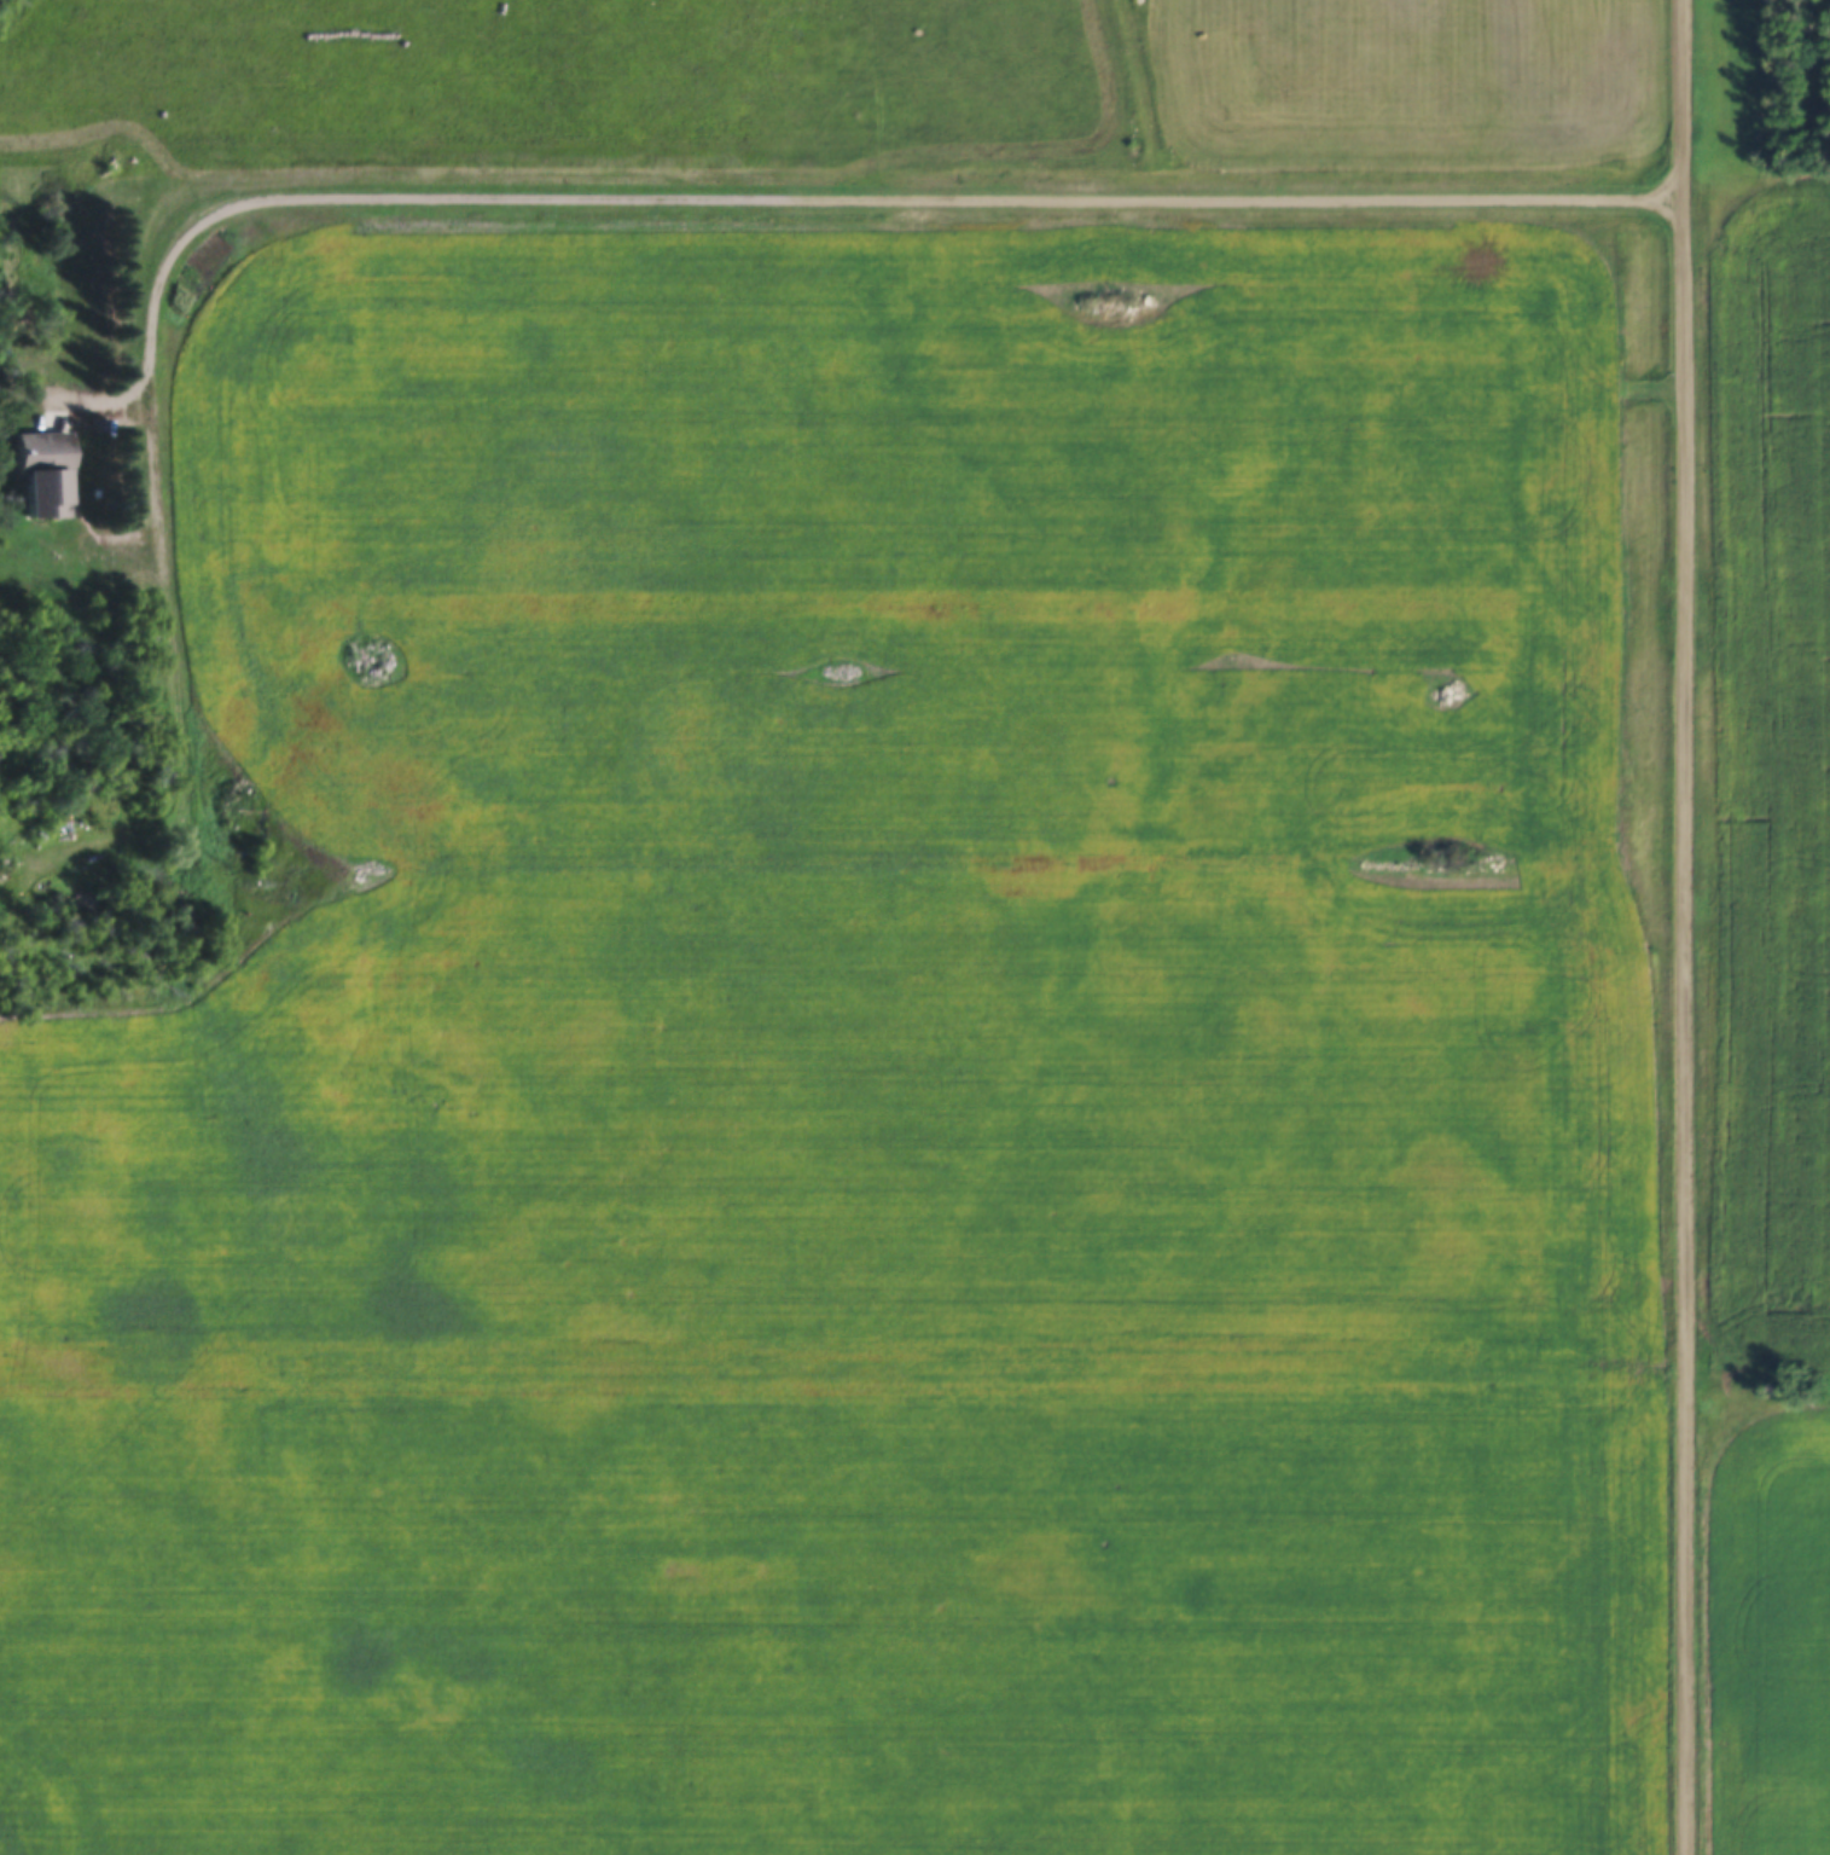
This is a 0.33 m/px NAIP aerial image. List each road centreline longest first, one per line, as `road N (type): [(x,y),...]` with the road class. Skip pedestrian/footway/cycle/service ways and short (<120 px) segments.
road 1 (residential): [(1686,1854),(1685,0)]

